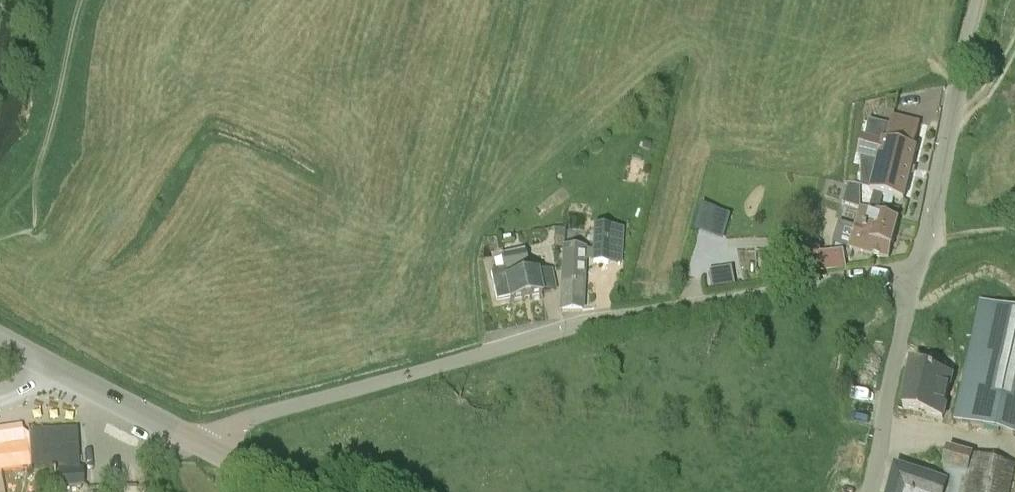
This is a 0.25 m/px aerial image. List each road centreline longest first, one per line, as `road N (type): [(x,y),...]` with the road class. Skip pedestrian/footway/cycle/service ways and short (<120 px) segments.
road 1 (unclassified): [(194,440),(255,415),(588,322),(919,268)]
road 2 (unclassified): [(919,268),(978,0)]
road 3 (unclassified): [(870,491),(919,268)]
road 4 (tertiary): [(194,440),(0,339)]

